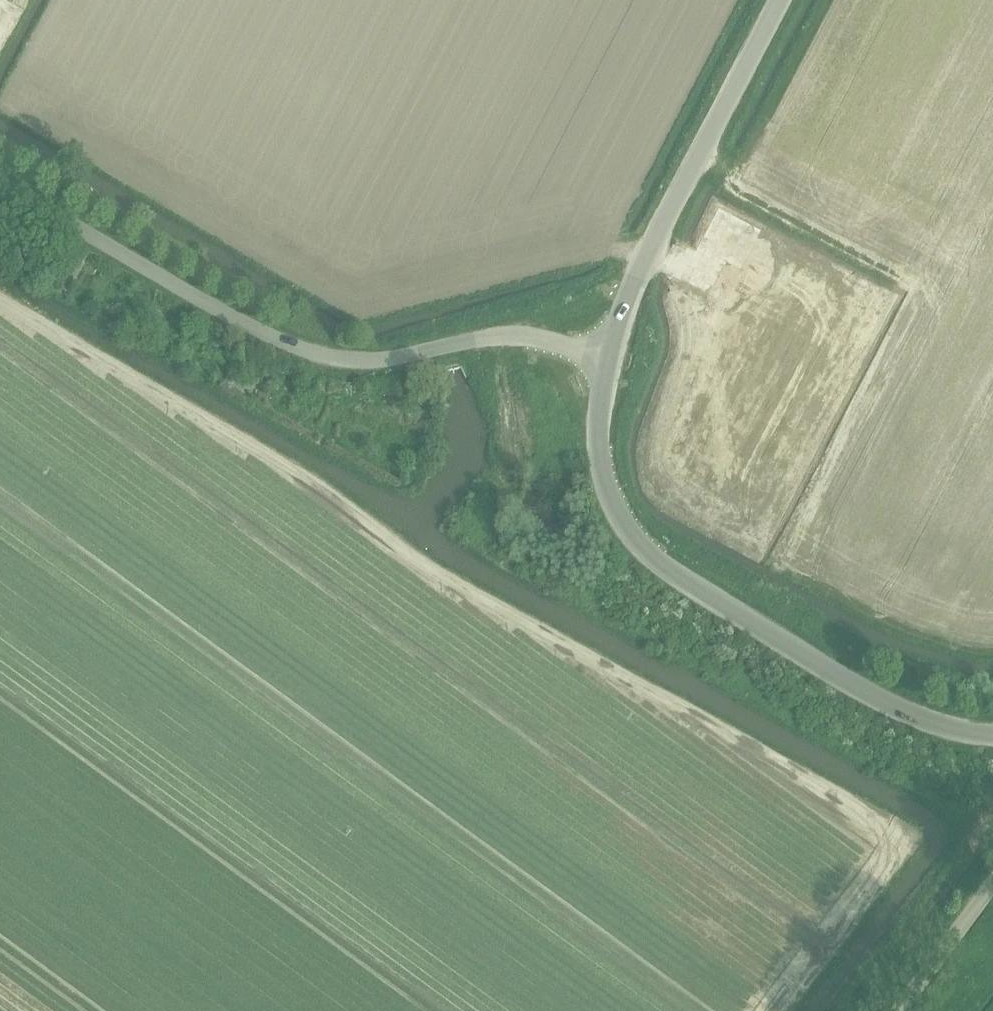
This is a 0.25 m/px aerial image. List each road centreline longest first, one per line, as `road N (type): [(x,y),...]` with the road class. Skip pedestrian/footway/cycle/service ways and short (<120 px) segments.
road 1 (track): [(649,252),(608,253),(376,308),(341,304),(10,109),(8,96),(57,0)]
road 2 (unclassified): [(606,360),(514,335),(381,359),(320,353),(253,328),(0,182)]
road 3 (tertiary): [(992,736),(886,703),(649,556),(623,525),(598,457),(606,360)]
road 4 (tertiary): [(606,360),(649,252),(780,0)]
road 5 (unclassified): [(898,1010),(992,884)]

